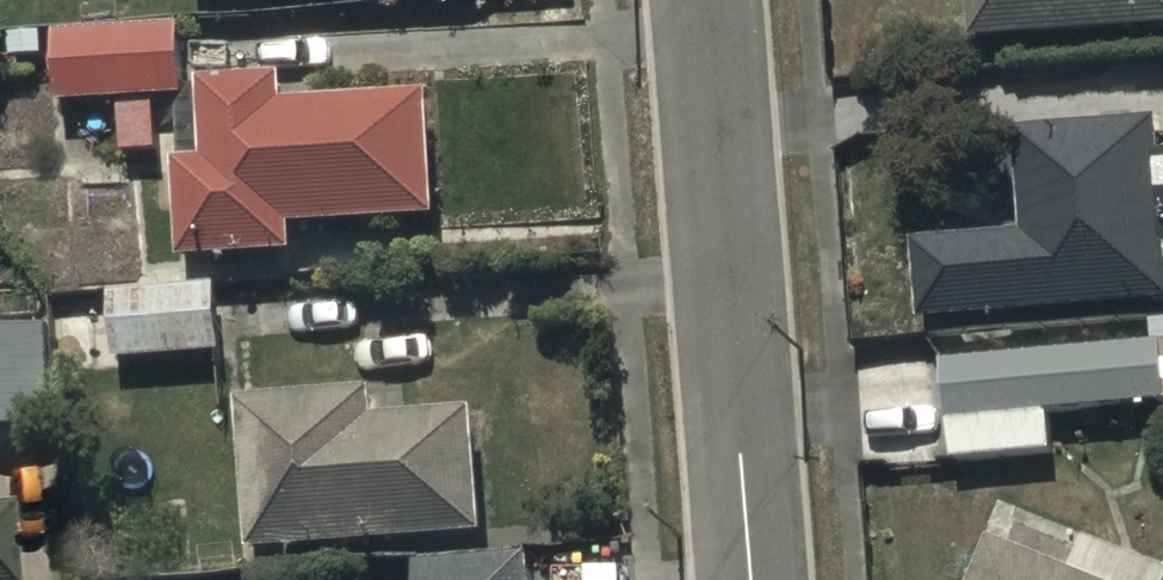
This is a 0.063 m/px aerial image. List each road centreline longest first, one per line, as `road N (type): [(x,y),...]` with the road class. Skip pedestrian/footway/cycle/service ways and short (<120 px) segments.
road 1 (residential): [(751,579),(706,0)]

